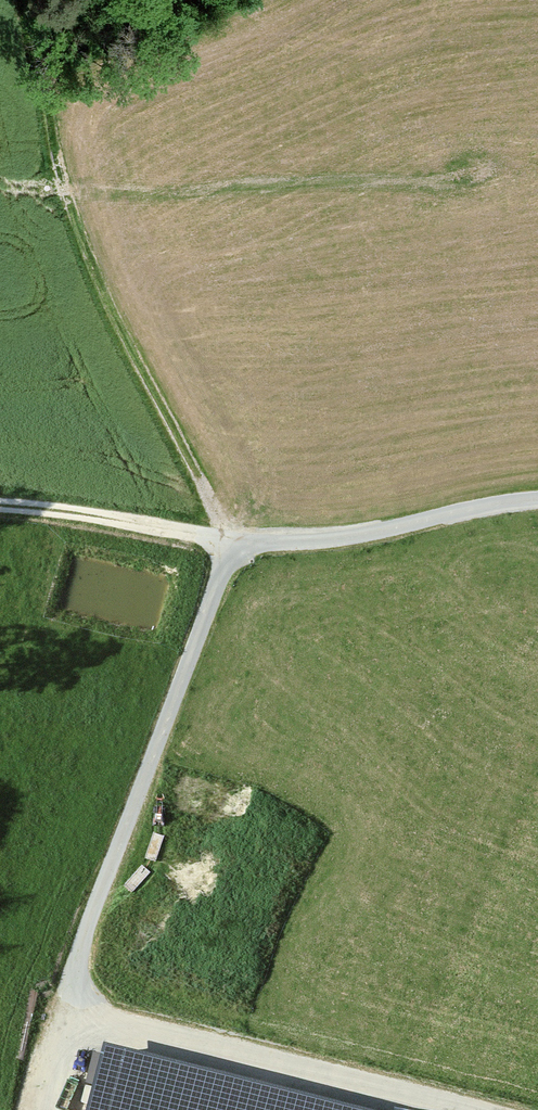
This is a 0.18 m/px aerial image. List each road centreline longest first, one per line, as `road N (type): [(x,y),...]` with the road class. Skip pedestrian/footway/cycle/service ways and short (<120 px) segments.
road 1 (track): [(238,551),(87,247),(44,73)]
road 2 (track): [(80,991),(84,938),(238,551)]
road 3 (track): [(80,991),(87,1016),(459,1109)]
road 4 (track): [(238,551),(537,500)]
road 5 (track): [(0,505),(102,517),(238,551)]

